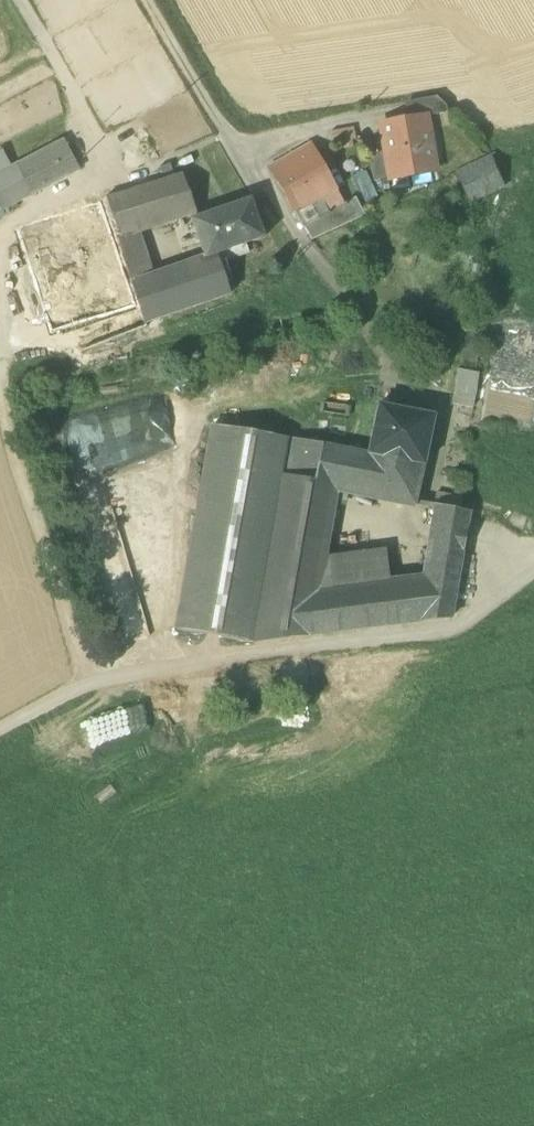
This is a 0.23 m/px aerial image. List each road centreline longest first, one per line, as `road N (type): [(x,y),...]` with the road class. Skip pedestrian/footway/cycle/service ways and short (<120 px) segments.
road 1 (unclassified): [(0,730),(91,680),(451,627),(533,574)]
road 2 (unclassified): [(145,0),(262,200),(314,257),(375,348)]
road 3 (track): [(0,312),(4,389),(91,680)]
road 4 (unclassified): [(21,0),(121,177)]
road 5 (track): [(121,177),(45,204),(0,245)]

